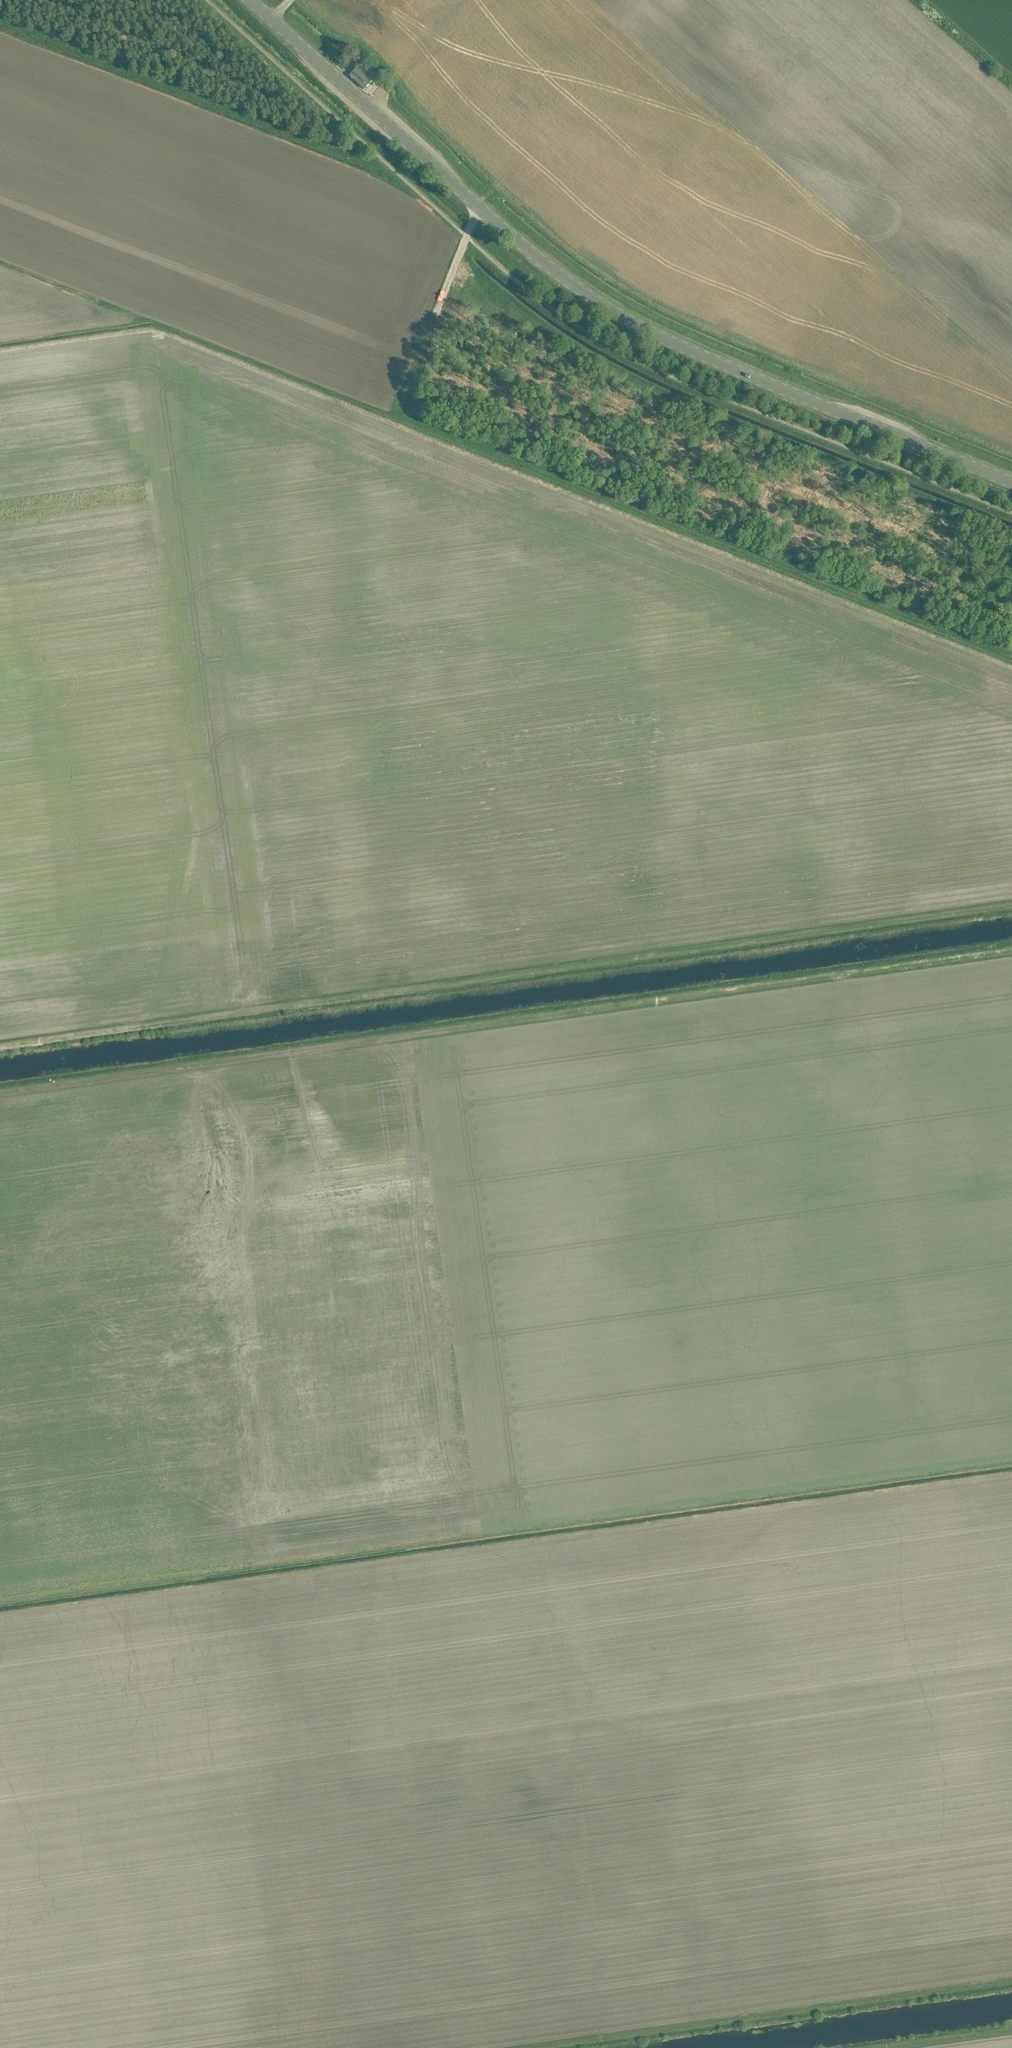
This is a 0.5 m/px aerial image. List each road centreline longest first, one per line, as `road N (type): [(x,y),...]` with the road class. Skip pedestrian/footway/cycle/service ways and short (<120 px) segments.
road 1 (track): [(1011,907),(0,1051)]
road 2 (secondary): [(1011,484),(681,348),(577,290),(250,0)]

